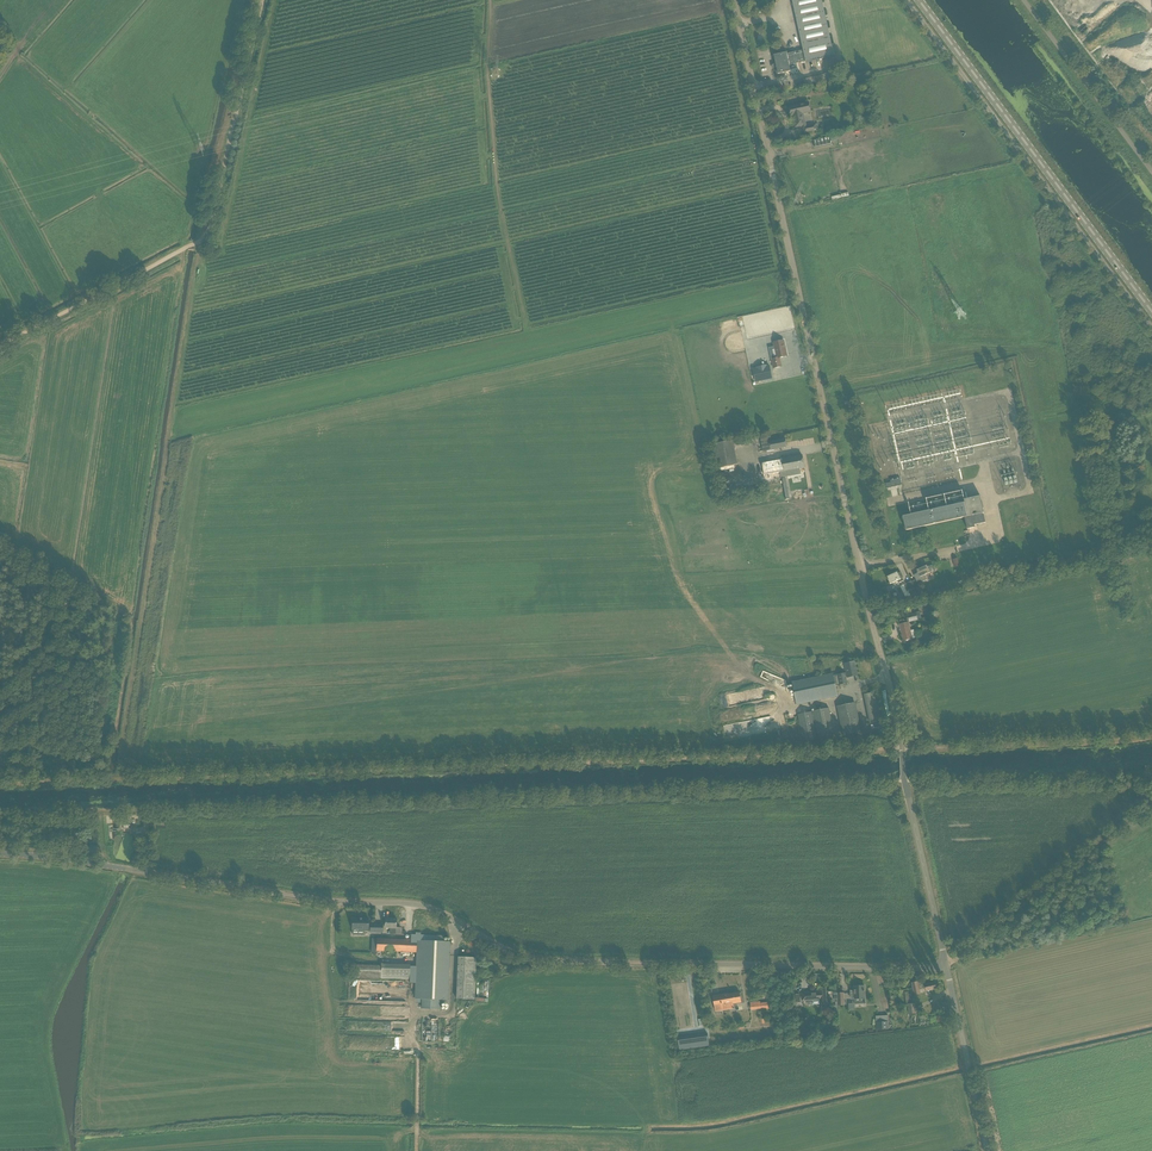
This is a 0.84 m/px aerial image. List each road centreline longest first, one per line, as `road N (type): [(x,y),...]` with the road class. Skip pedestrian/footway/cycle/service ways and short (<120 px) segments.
road 1 (unclassified): [(946,966),(734,0)]
road 2 (unclassified): [(946,966),(529,965),(422,908),(121,868)]
road 3 (track): [(0,348),(207,230),(259,0)]
road 4 (secondary): [(1151,312),(919,0)]
road 5 (track): [(487,0),(482,64),(523,319)]
road 6 (track): [(946,966),(1151,797)]
road 7 (track): [(0,710),(90,609),(87,598),(0,542)]
road 8 (track): [(902,748),(1151,739)]
road 9 (unclassified): [(1151,174),(1023,0)]
road 10 (unclassified): [(988,1150),(946,966)]
road 11 (unclassified): [(0,854),(121,868)]

